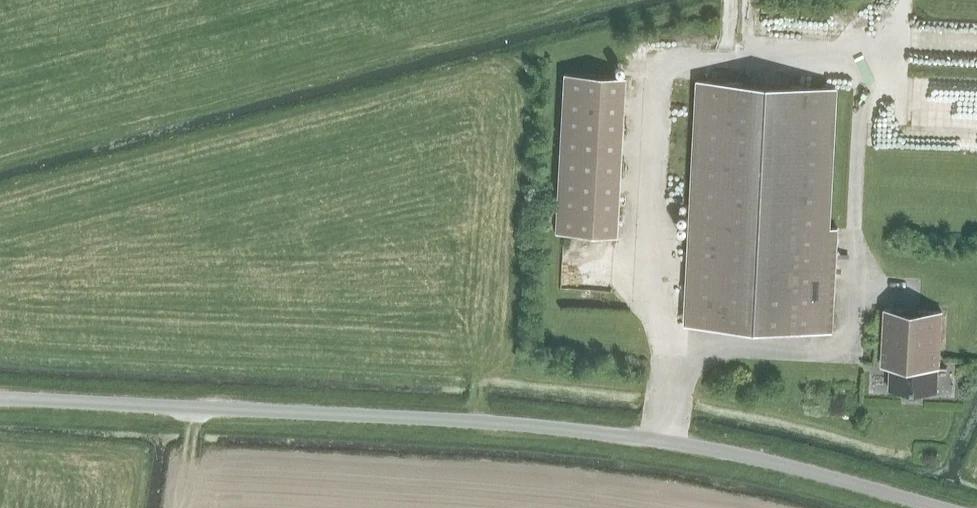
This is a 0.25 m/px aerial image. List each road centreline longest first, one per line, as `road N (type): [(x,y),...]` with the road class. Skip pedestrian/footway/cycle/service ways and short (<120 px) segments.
road 1 (unclassified): [(942,507),(746,456),(568,429),(0,397)]
road 2 (track): [(845,348),(863,72),(657,64),(648,287),(666,331),(685,339)]

